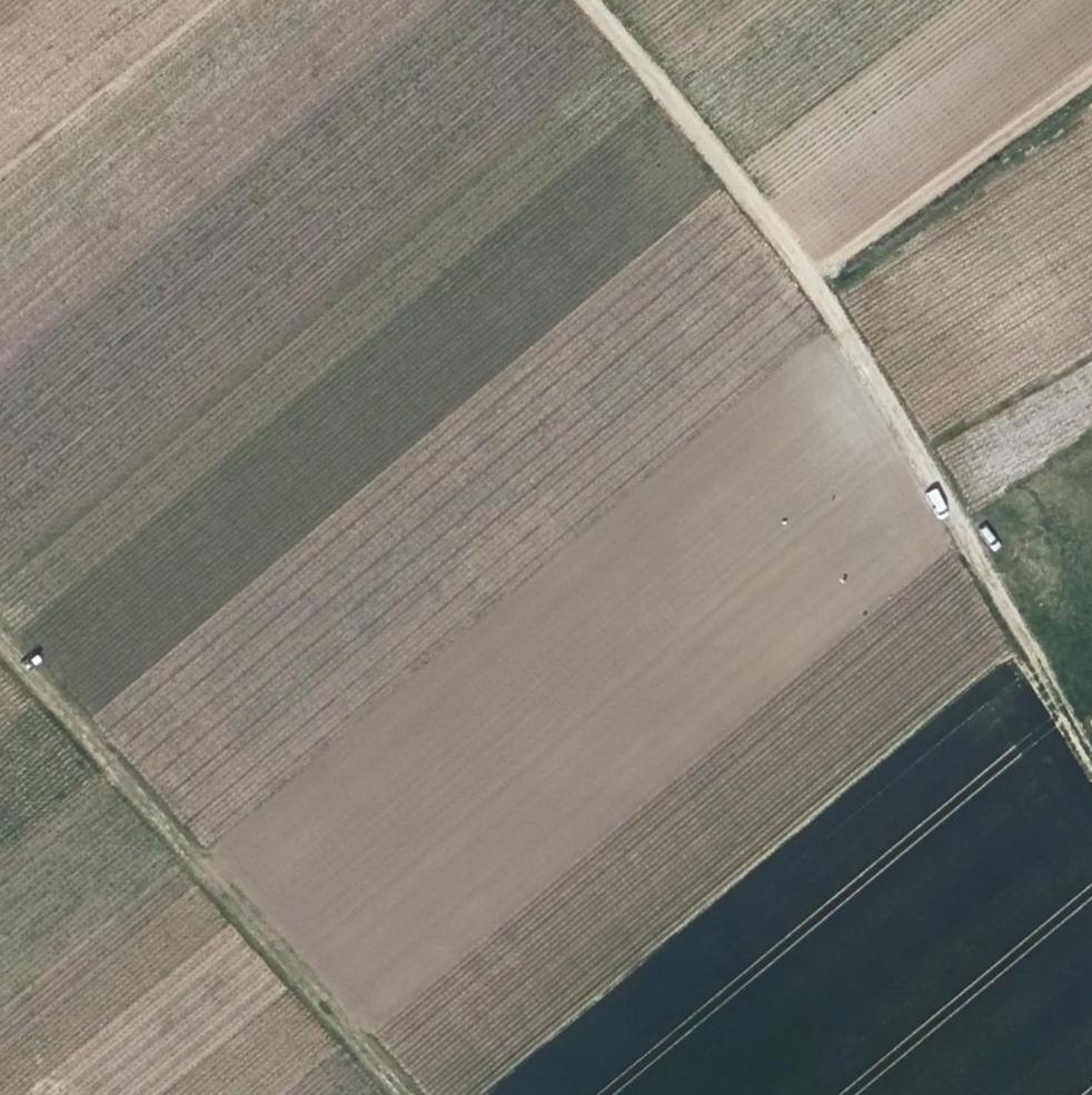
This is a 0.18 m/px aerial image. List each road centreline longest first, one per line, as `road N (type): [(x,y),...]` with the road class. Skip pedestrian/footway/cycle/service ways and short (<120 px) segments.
road 1 (track): [(581,0),(745,182),(1091,755)]
road 2 (track): [(0,639),(400,1094)]

